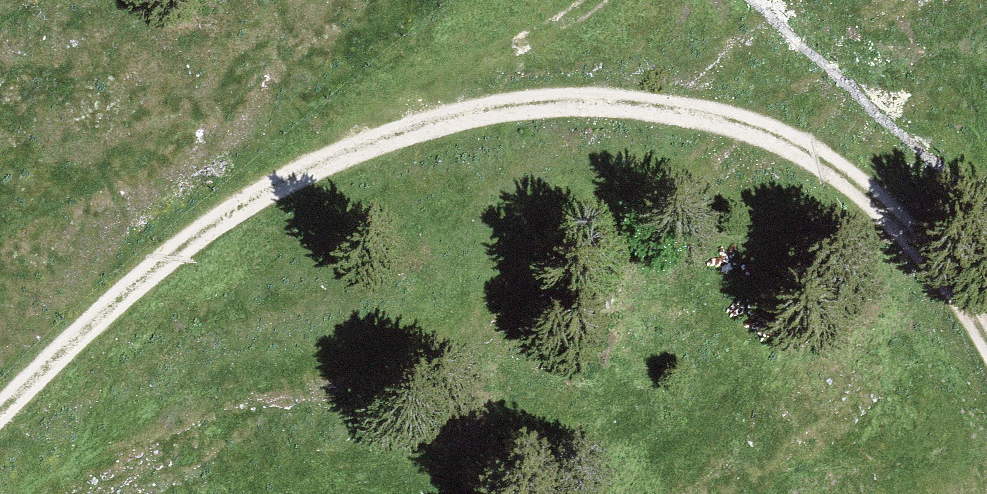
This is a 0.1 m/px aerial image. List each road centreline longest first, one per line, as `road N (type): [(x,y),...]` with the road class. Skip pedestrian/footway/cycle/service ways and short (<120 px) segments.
road 1 (track): [(986,333),(912,237),(832,166),(788,139),(704,114),(601,100),(441,121),(307,166),(177,254),(0,417)]
road 2 (track): [(586,0),(568,19),(307,166)]

